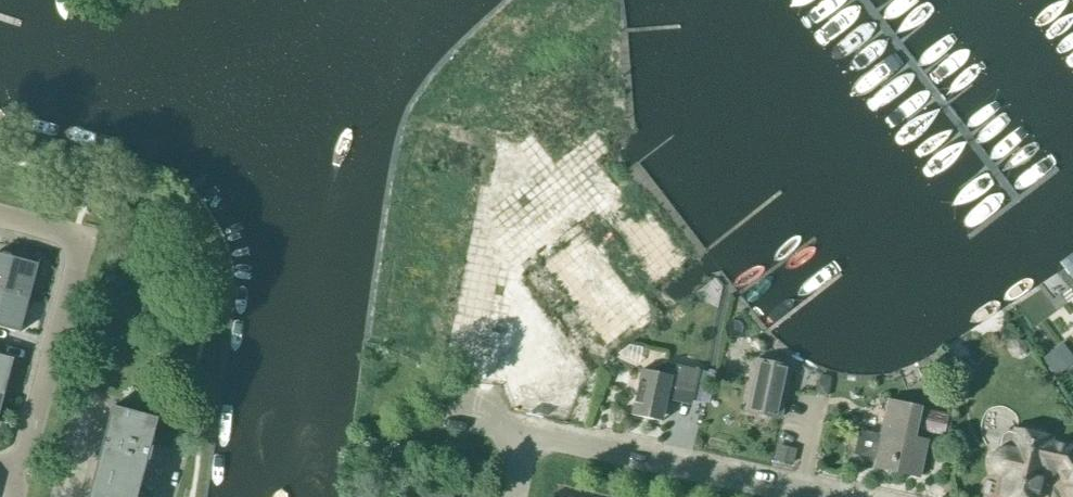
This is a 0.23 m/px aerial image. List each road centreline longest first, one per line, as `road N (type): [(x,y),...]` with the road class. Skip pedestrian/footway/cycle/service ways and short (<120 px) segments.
road 1 (unclassified): [(20,475),(79,238),(0,214)]
road 2 (residential): [(835,496),(520,431)]

